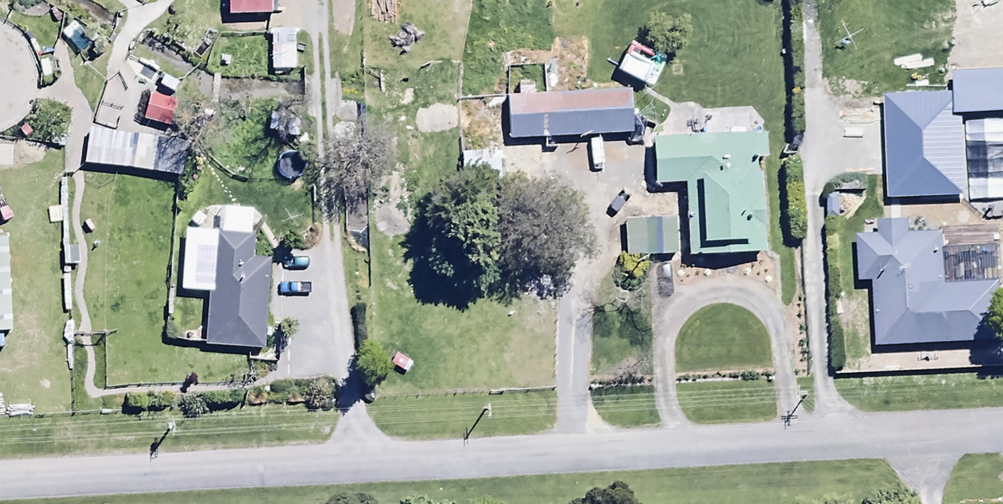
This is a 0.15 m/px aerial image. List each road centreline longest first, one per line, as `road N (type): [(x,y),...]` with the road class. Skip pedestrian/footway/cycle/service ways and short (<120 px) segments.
road 1 (residential): [(1002,428),(0,483)]

